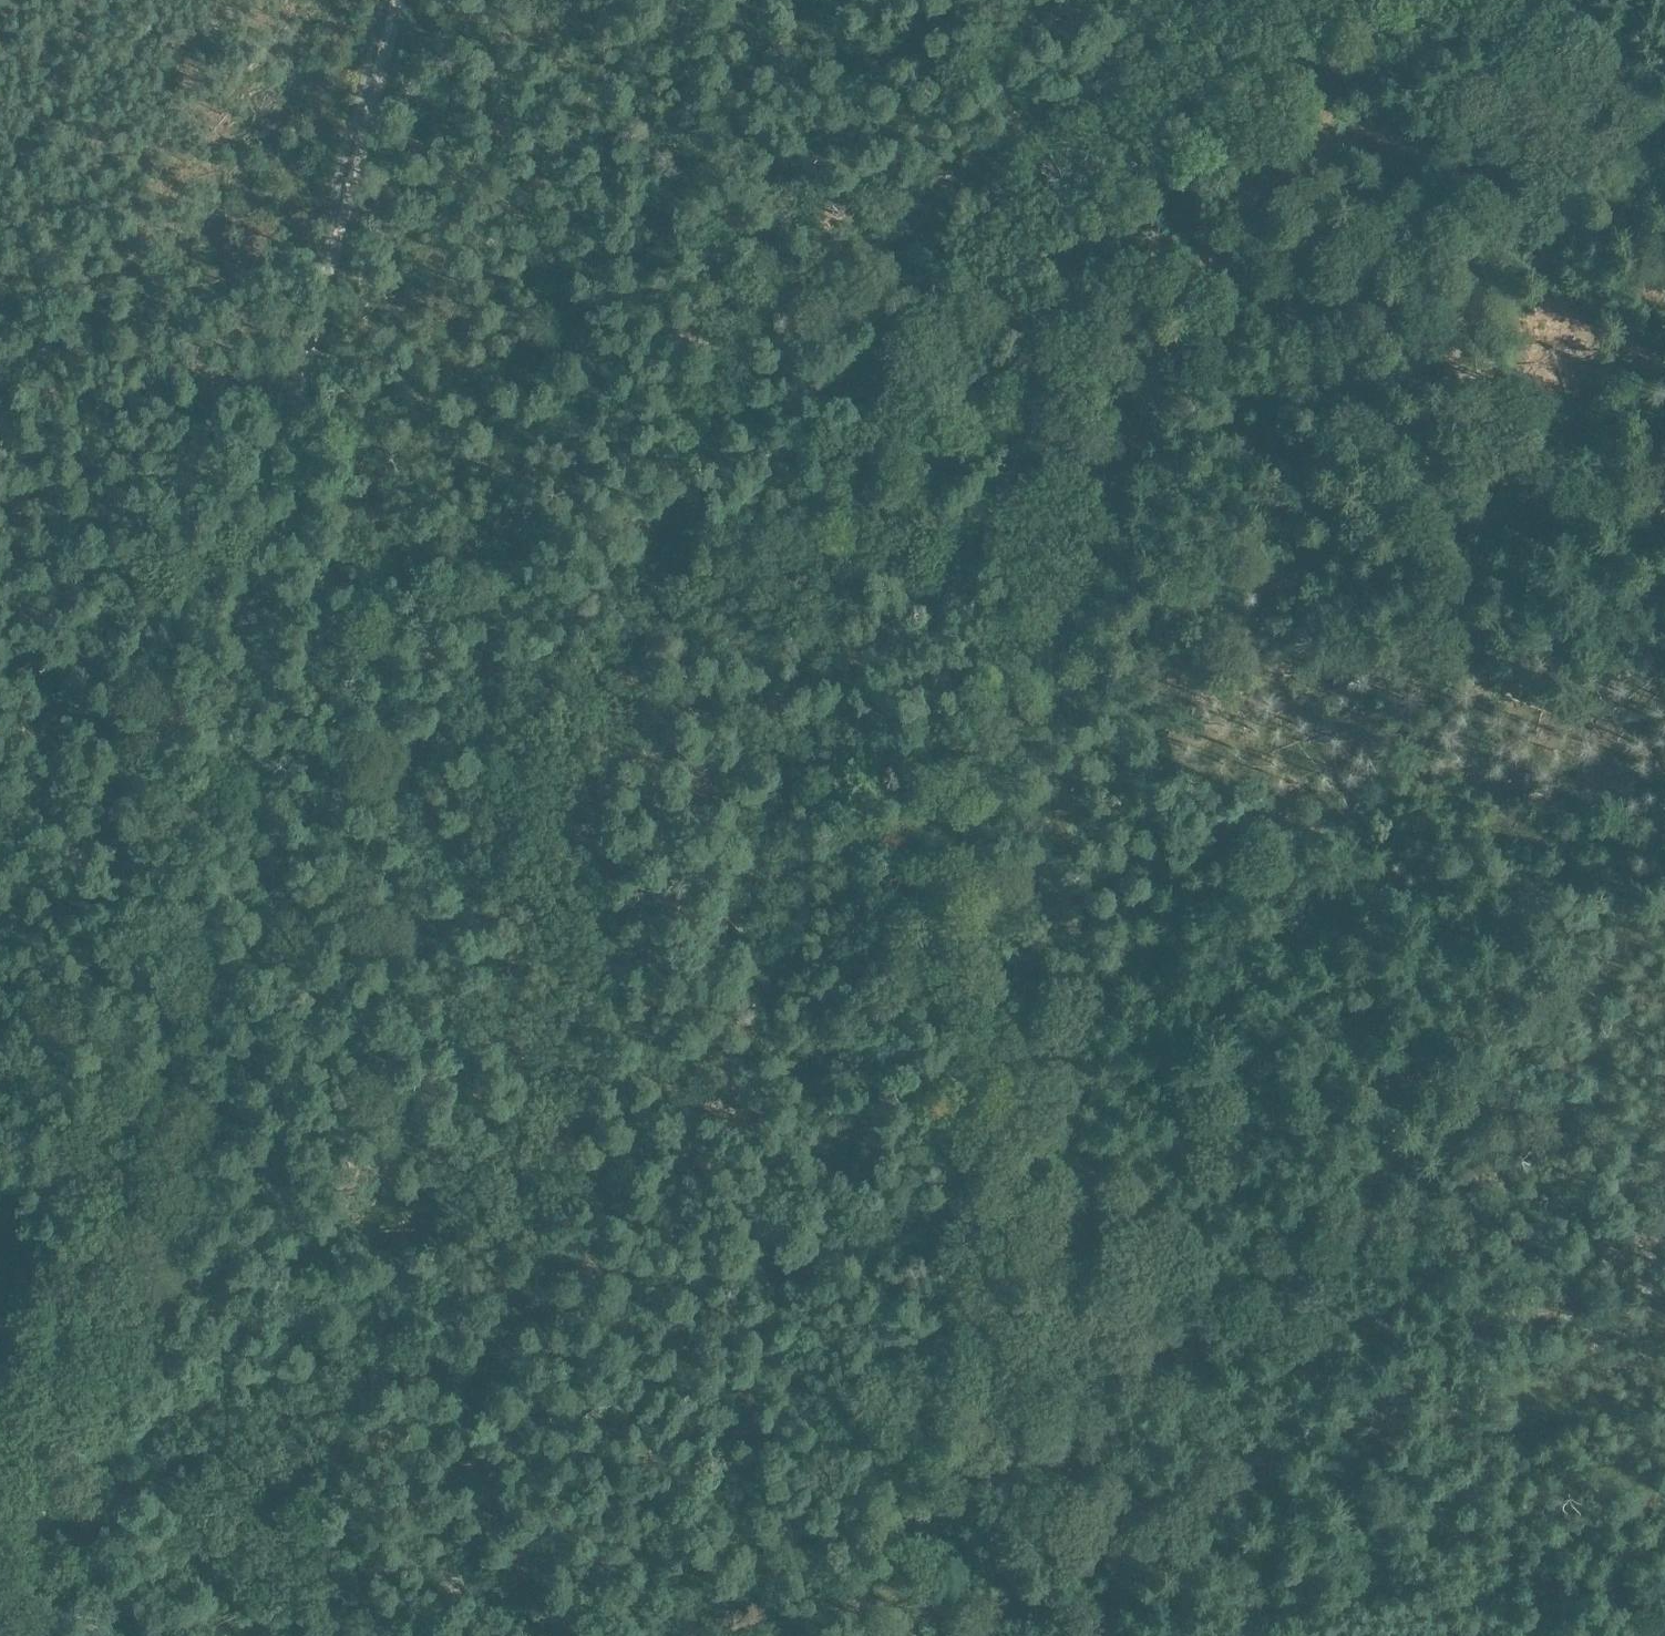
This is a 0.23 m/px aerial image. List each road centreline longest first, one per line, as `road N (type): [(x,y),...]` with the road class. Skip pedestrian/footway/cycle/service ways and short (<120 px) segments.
road 1 (track): [(396,0),(196,857),(148,1113),(119,1187),(53,1456)]
road 2 (track): [(53,1456),(13,1635)]

